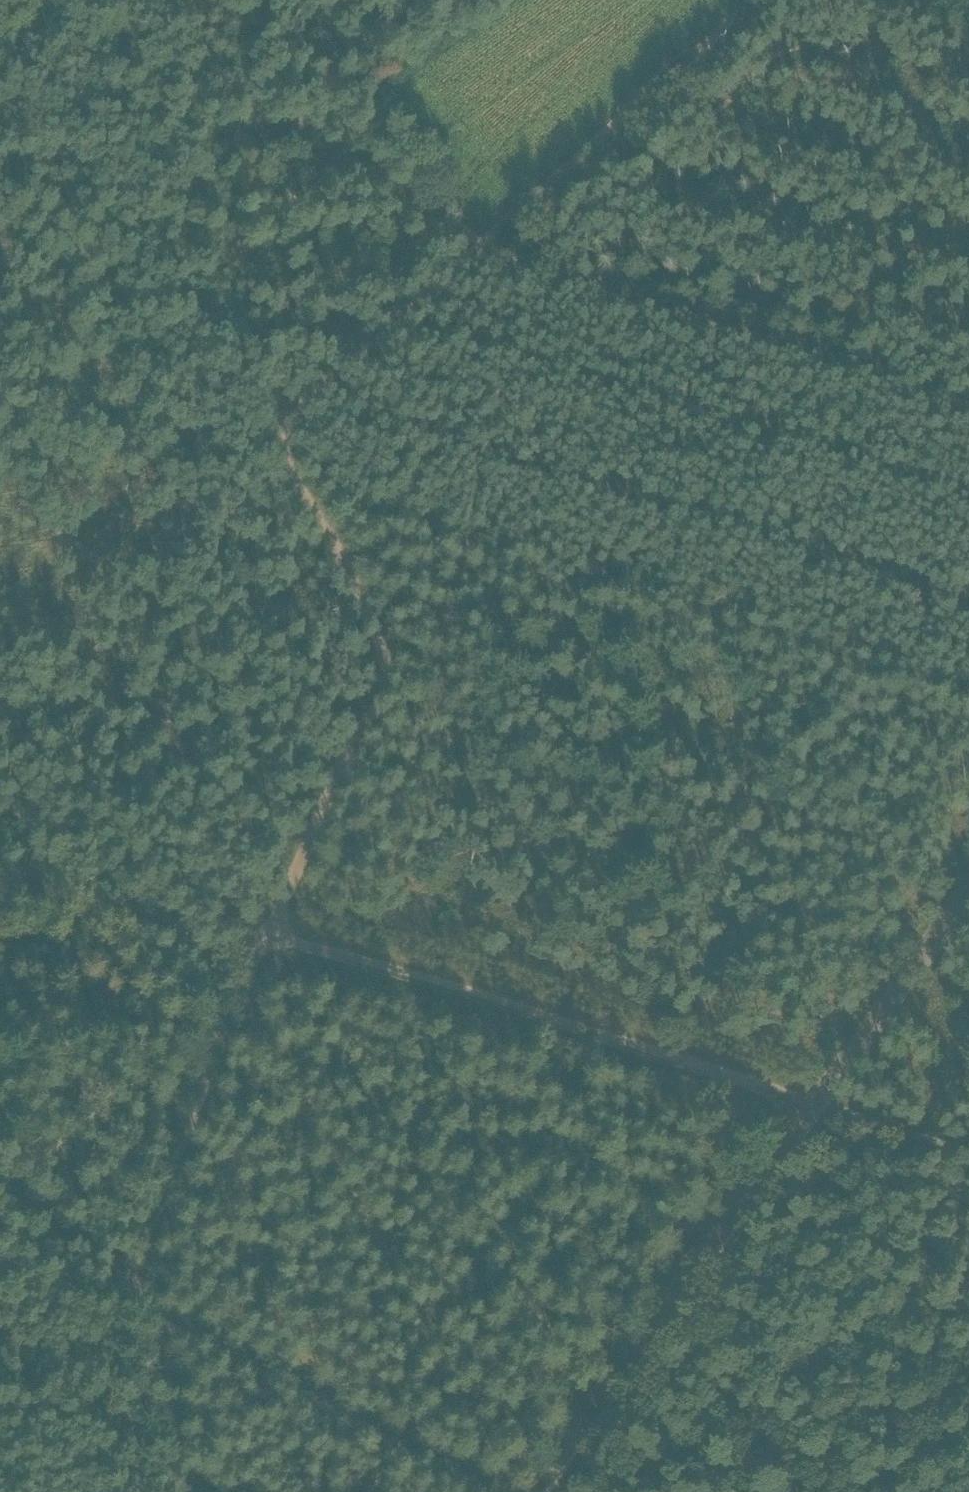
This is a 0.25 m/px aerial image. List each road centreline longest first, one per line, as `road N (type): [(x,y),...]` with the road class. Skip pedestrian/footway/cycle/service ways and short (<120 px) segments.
road 1 (track): [(176,1491),(156,1343),(131,1281),(236,992),(375,697),(379,662),(366,610),(282,451),(311,0)]
road 2 (track): [(0,807),(176,927),(236,992),(508,1491)]
road 3 (track): [(176,927),(263,931),(968,1151)]
road 4 (track): [(968,407),(476,250),(370,101),(314,0)]
road 5 (track): [(968,893),(536,1491)]
road 6 (track): [(289,417),(752,0)]
road 7 (track): [(493,1491),(124,1304),(0,1311)]
road 8 (track): [(101,0),(138,63),(187,187)]

